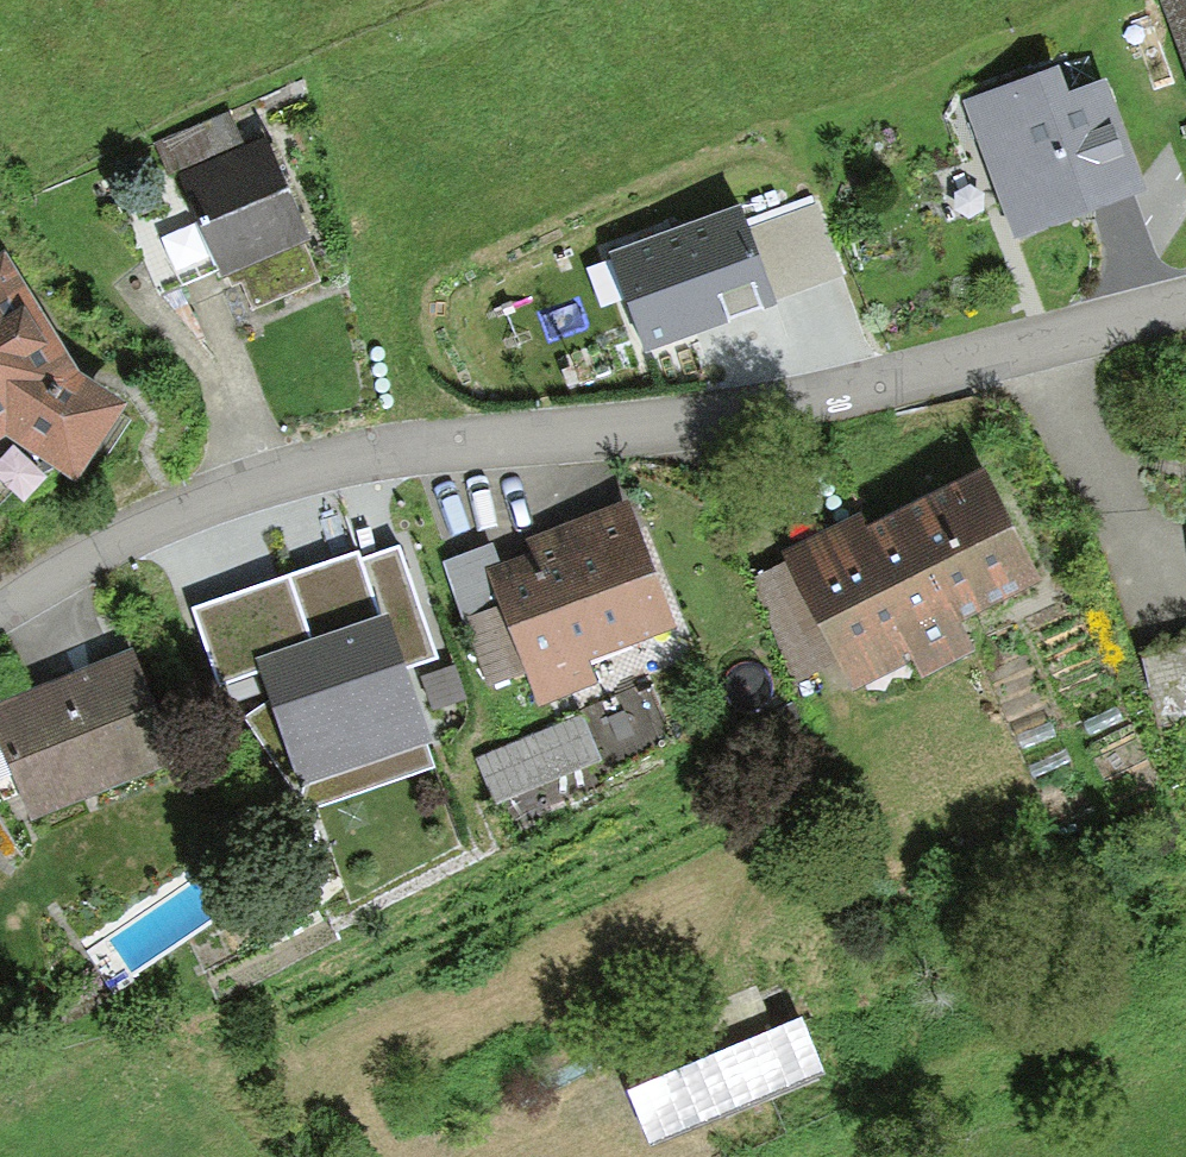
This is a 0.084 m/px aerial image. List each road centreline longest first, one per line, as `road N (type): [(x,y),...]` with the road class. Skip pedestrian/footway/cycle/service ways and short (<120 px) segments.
road 1 (unclassified): [(1185,304),(787,406),(283,474),(124,536),(0,605)]

